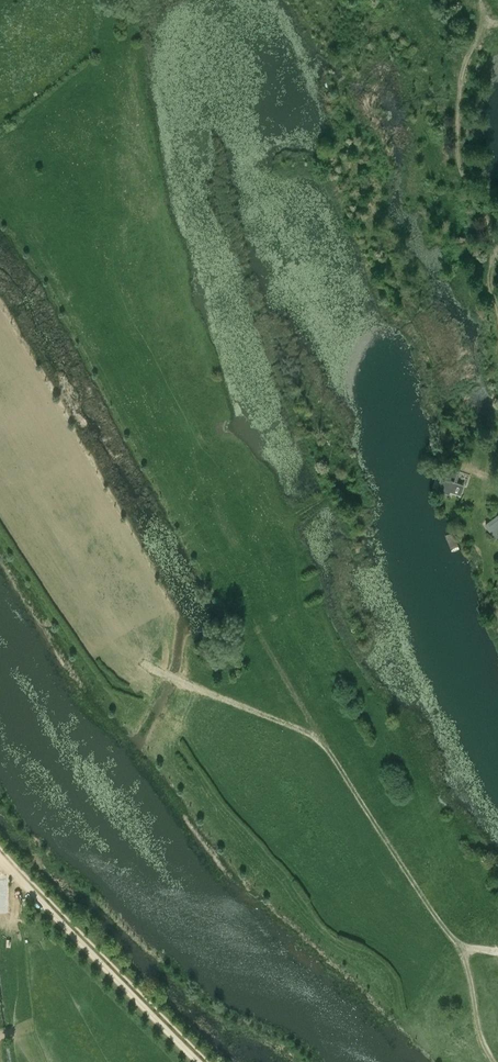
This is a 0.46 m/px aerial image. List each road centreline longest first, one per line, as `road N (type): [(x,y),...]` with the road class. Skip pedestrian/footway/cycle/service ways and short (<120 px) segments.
road 1 (track): [(497,311),(490,228),(465,181),(458,145),(460,76),(481,30),(481,0)]
road 2 (track): [(198,1061),(0,860)]

